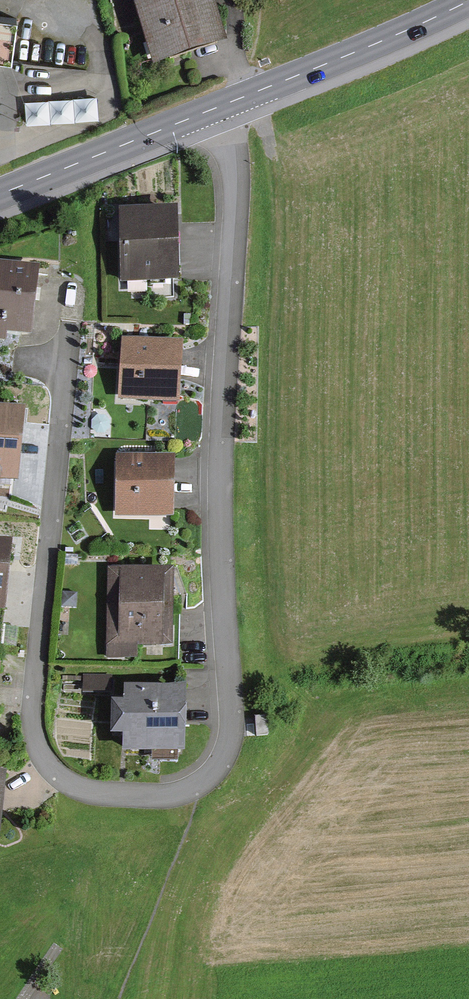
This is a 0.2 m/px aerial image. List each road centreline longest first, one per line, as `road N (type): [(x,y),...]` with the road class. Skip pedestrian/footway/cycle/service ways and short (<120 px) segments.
road 1 (residential): [(229,102),(236,185),(220,510),(231,729),(216,771),(180,793),(76,788),(49,767),(35,741),(70,320)]
road 2 (secondary): [(229,102),(468,1)]
road 3 (secondary): [(0,194),(229,102)]

